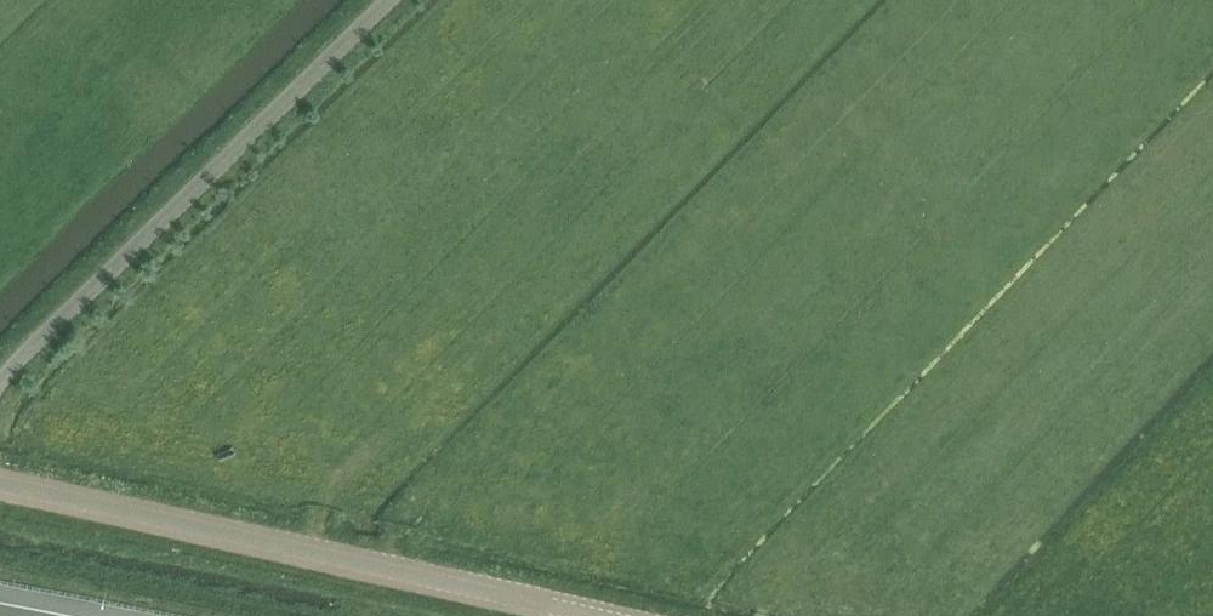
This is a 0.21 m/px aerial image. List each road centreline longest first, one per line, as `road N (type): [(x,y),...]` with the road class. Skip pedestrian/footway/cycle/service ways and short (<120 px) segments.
road 1 (unclassified): [(574,615),(0,485)]

